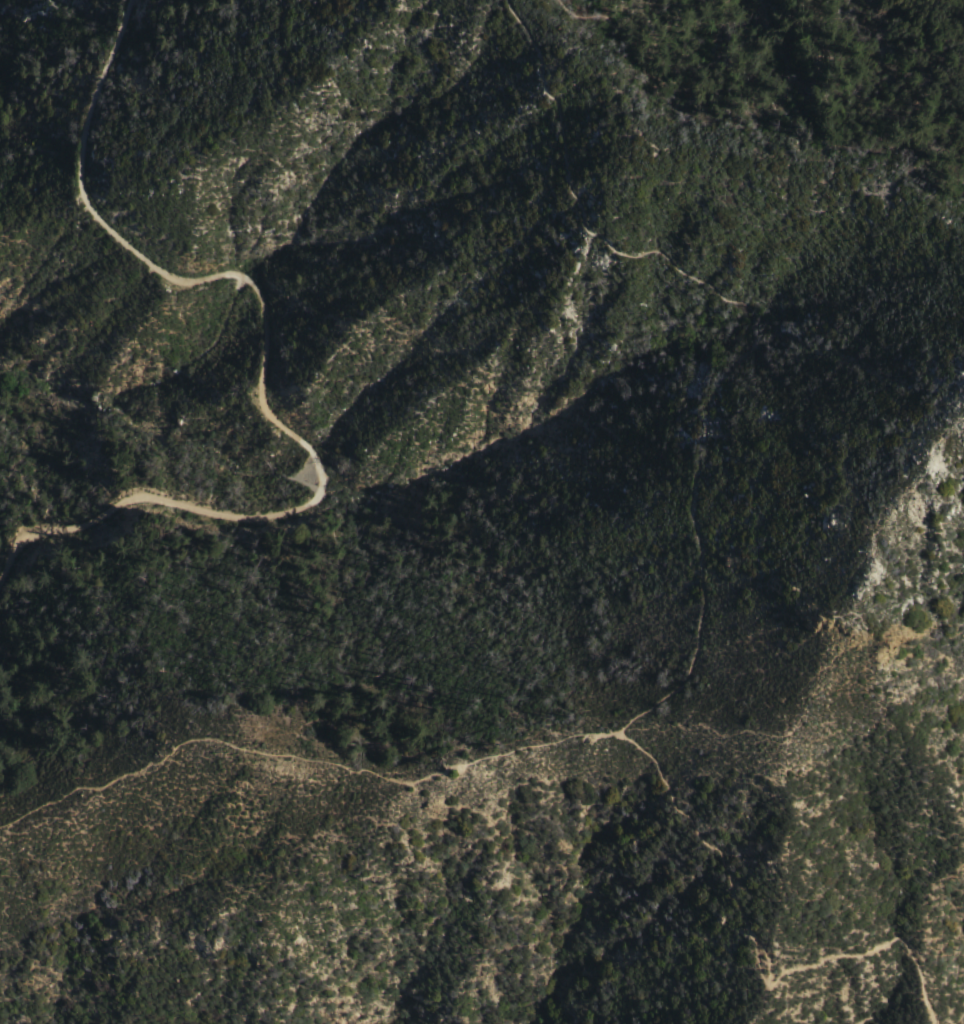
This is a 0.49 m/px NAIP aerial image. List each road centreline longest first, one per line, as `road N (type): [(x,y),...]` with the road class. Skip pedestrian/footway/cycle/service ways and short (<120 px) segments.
road 1 (track): [(129,0),(85,117),(83,190),(105,223),(173,277),(225,278),(251,294),(259,398),(305,461),(307,503),(281,517),(184,501),(111,503),(38,526),(0,573)]

